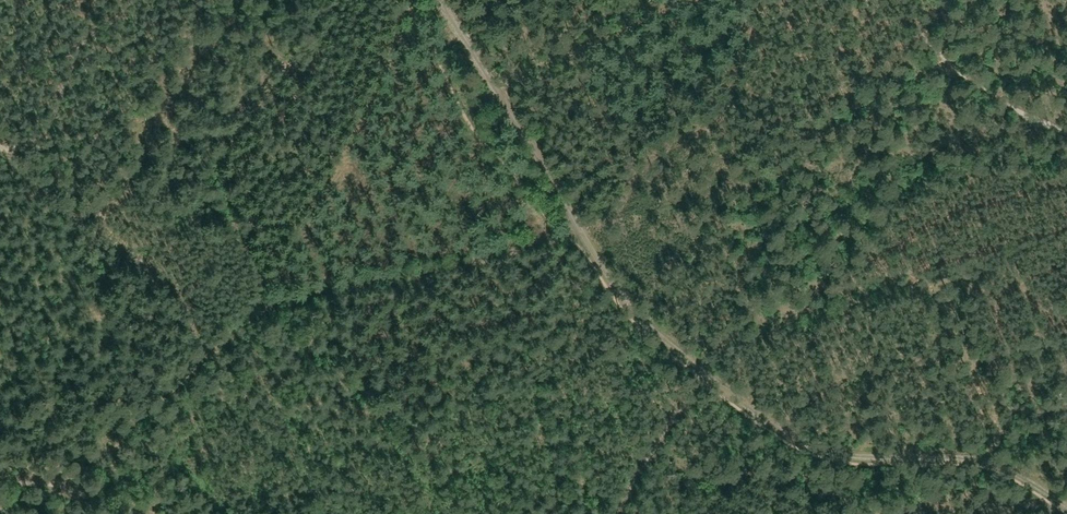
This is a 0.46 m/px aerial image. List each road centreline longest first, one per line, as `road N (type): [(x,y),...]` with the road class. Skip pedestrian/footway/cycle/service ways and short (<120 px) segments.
road 1 (track): [(442,0),(631,306),(705,373),(800,443),(835,454),(992,463),(1066,507)]
road 2 (track): [(407,0),(285,257),(253,305),(135,423),(96,512)]
road 3 (track): [(1066,512),(999,505),(934,513)]

